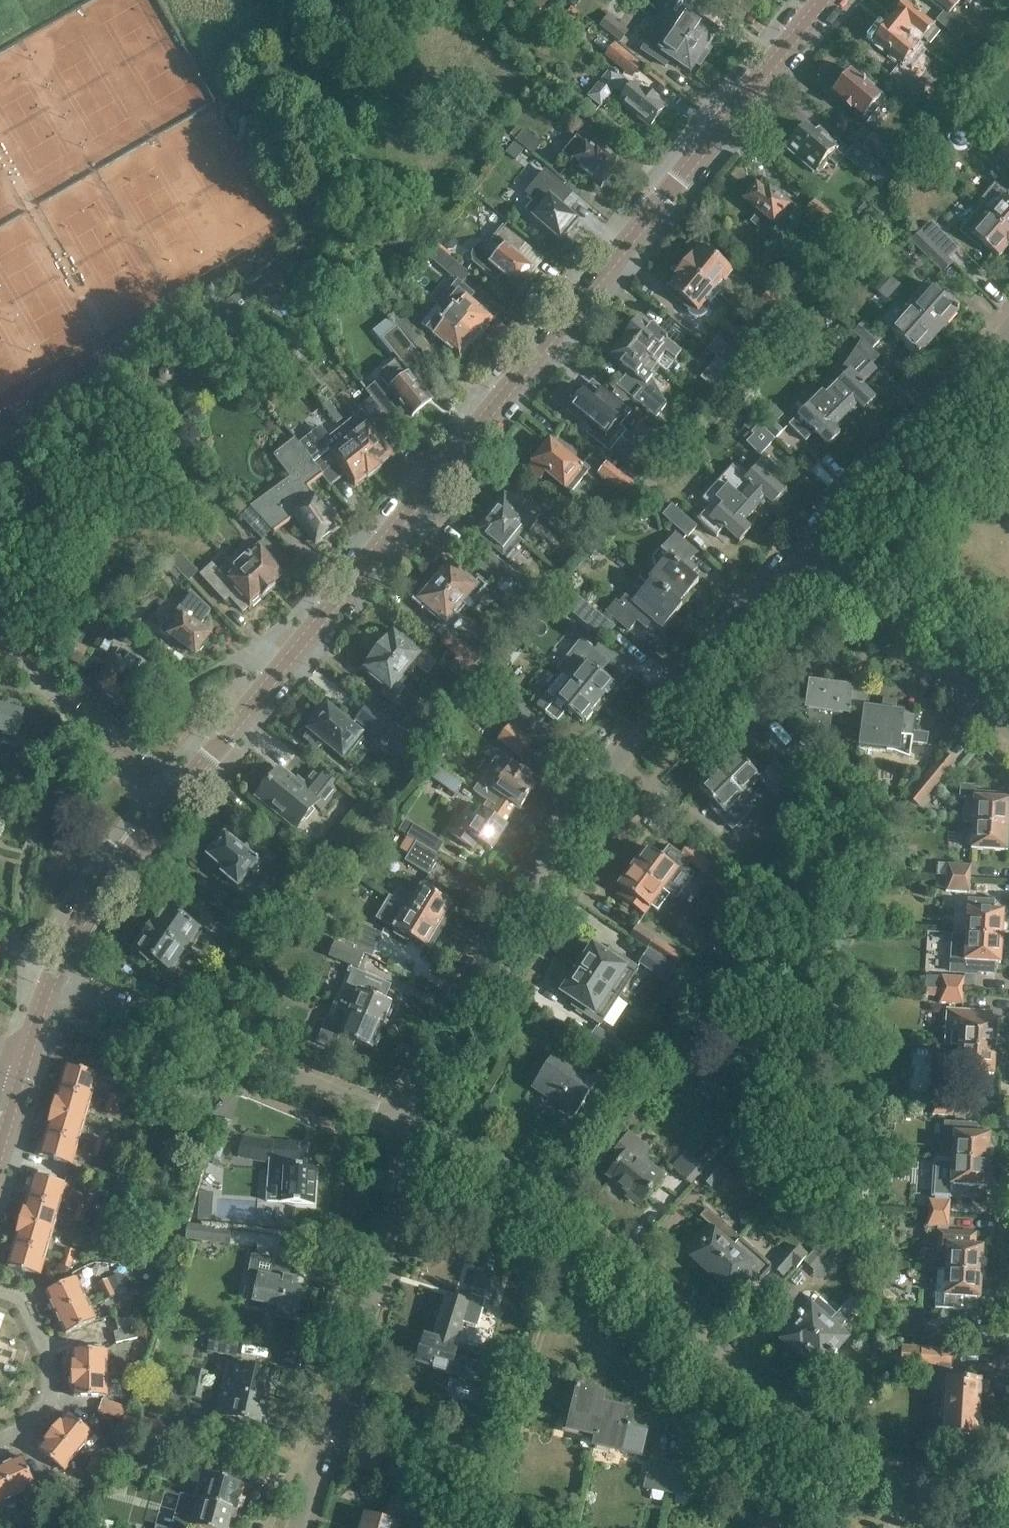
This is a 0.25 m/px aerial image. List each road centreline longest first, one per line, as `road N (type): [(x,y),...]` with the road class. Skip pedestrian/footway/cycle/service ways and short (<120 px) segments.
road 1 (tertiary): [(181,787),(820,0)]
road 2 (residential): [(1008,1483),(866,1456),(817,1430),(589,1231),(405,1107)]
road 3 (residential): [(405,1107),(491,925),(626,750),(804,548)]
road 4 (residential): [(301,1527),(364,1333),(405,1107)]
road 5 (residential): [(405,1107),(52,978)]
road 6 (residential): [(804,548),(1008,324)]
road 7 (residential): [(1008,741),(804,548)]
road 8 (tertiary): [(52,978),(113,875),(181,787)]
road 9 (residential): [(0,1443),(19,1437),(48,1404),(53,1355),(23,1295),(0,1280)]
road 10 (unclassified): [(181,787),(65,690)]

